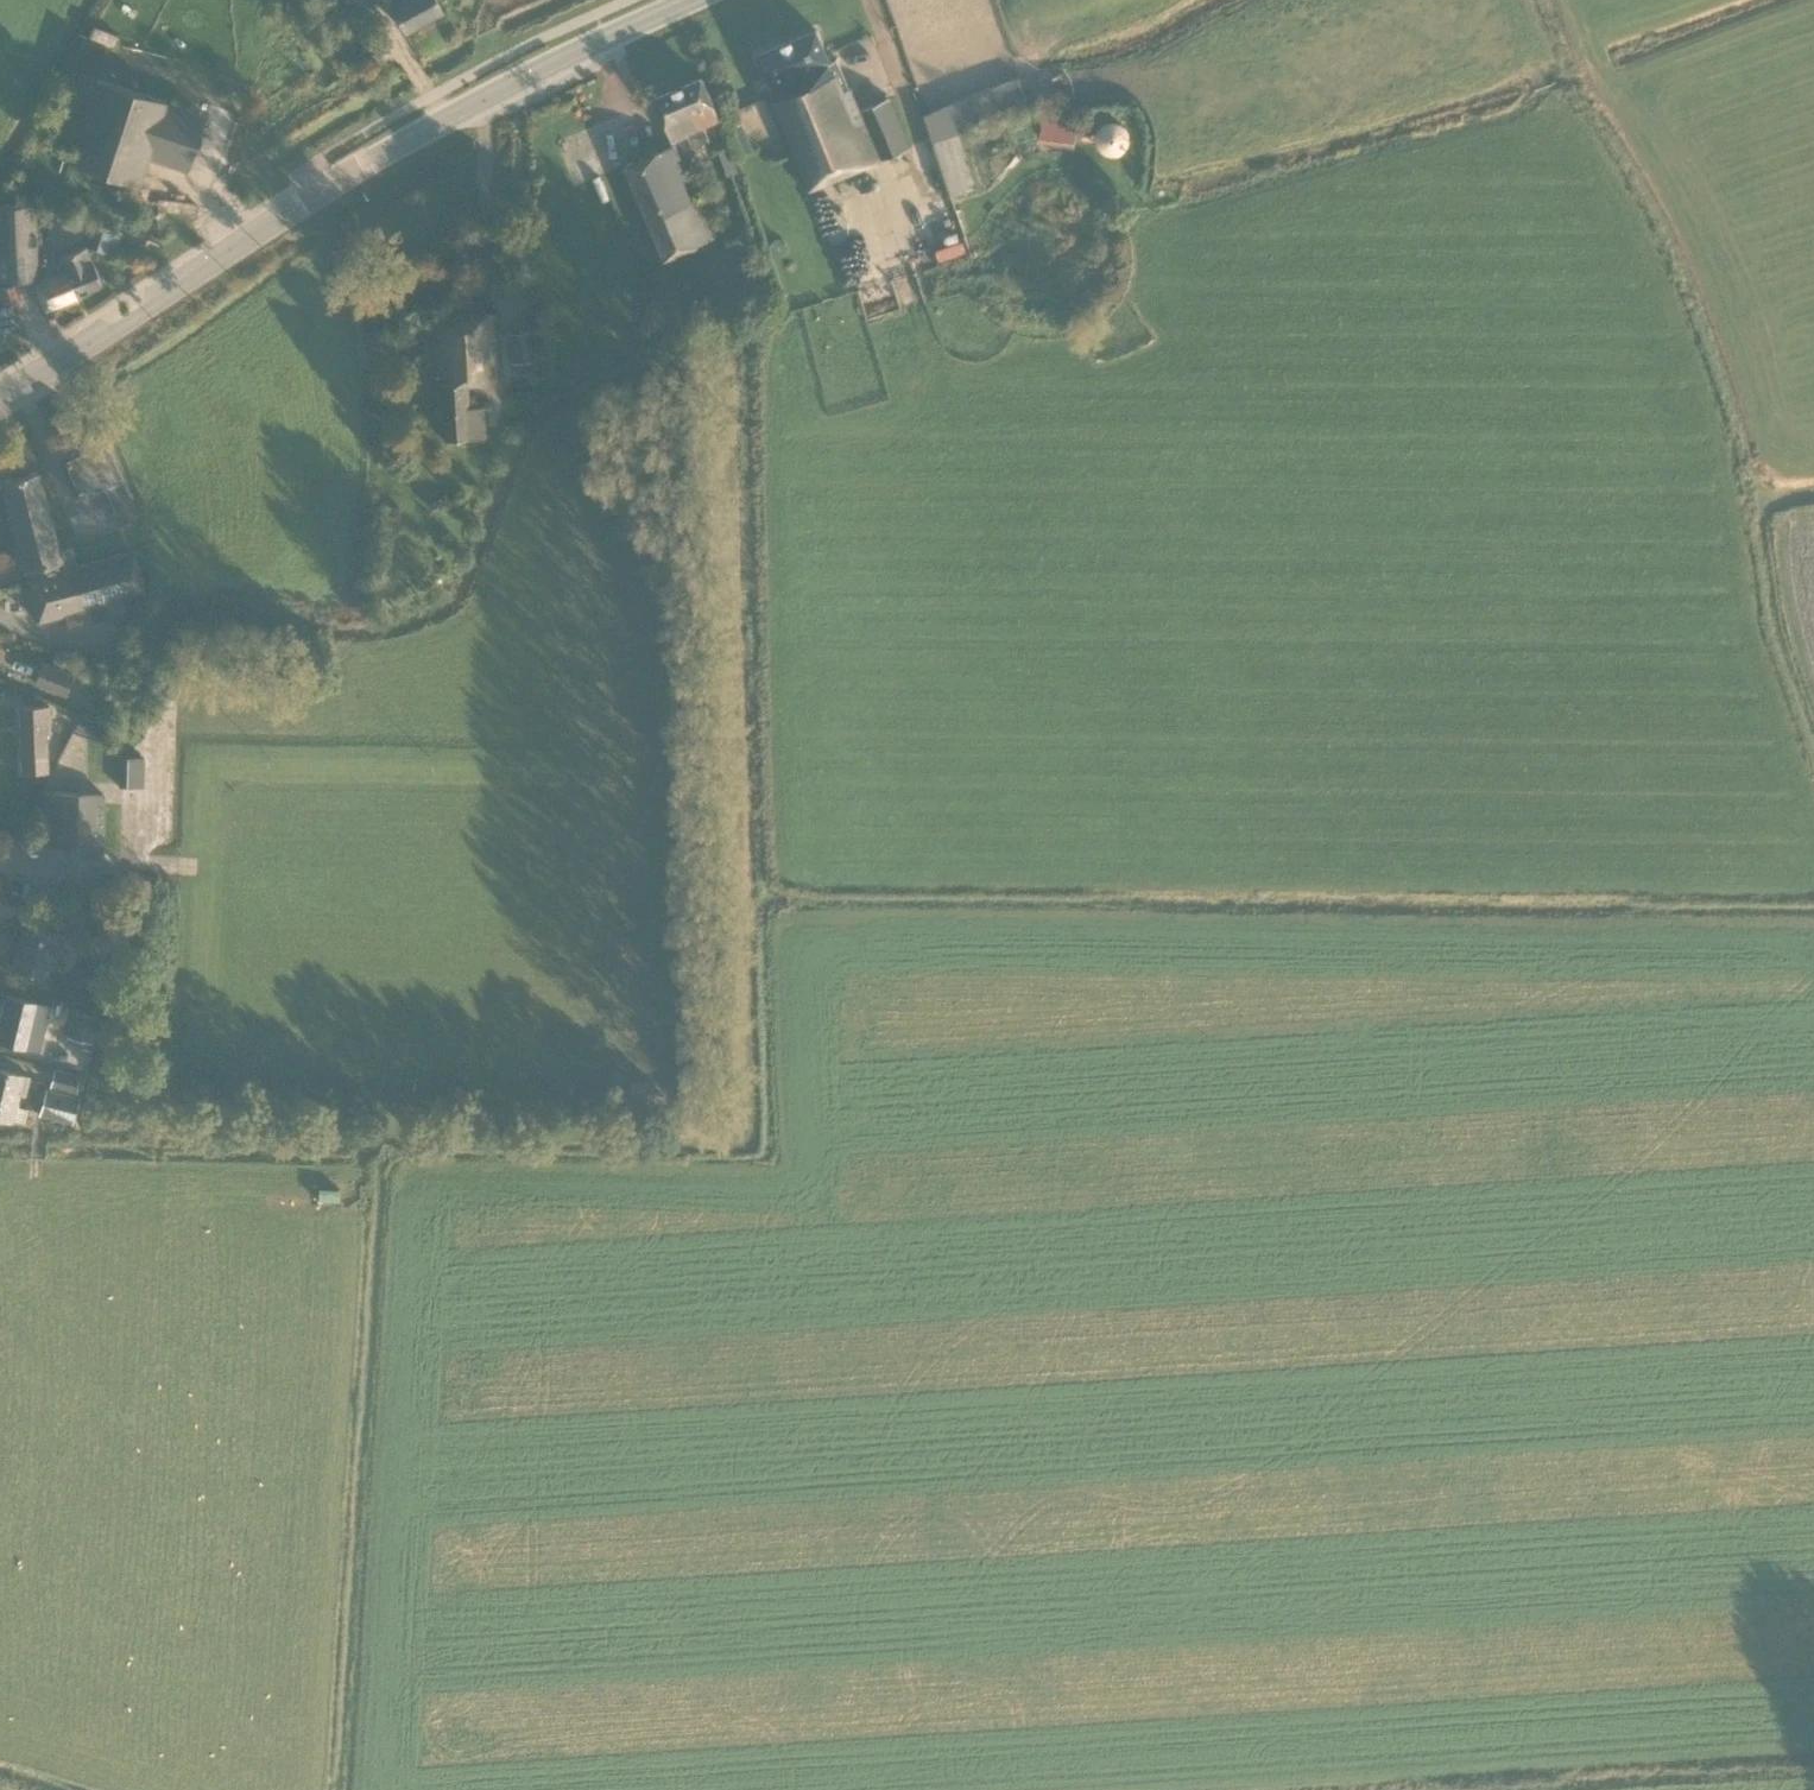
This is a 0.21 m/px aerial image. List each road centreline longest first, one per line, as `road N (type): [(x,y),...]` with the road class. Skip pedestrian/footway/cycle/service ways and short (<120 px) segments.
road 1 (primary): [(0,392),(321,189),(688,0)]

